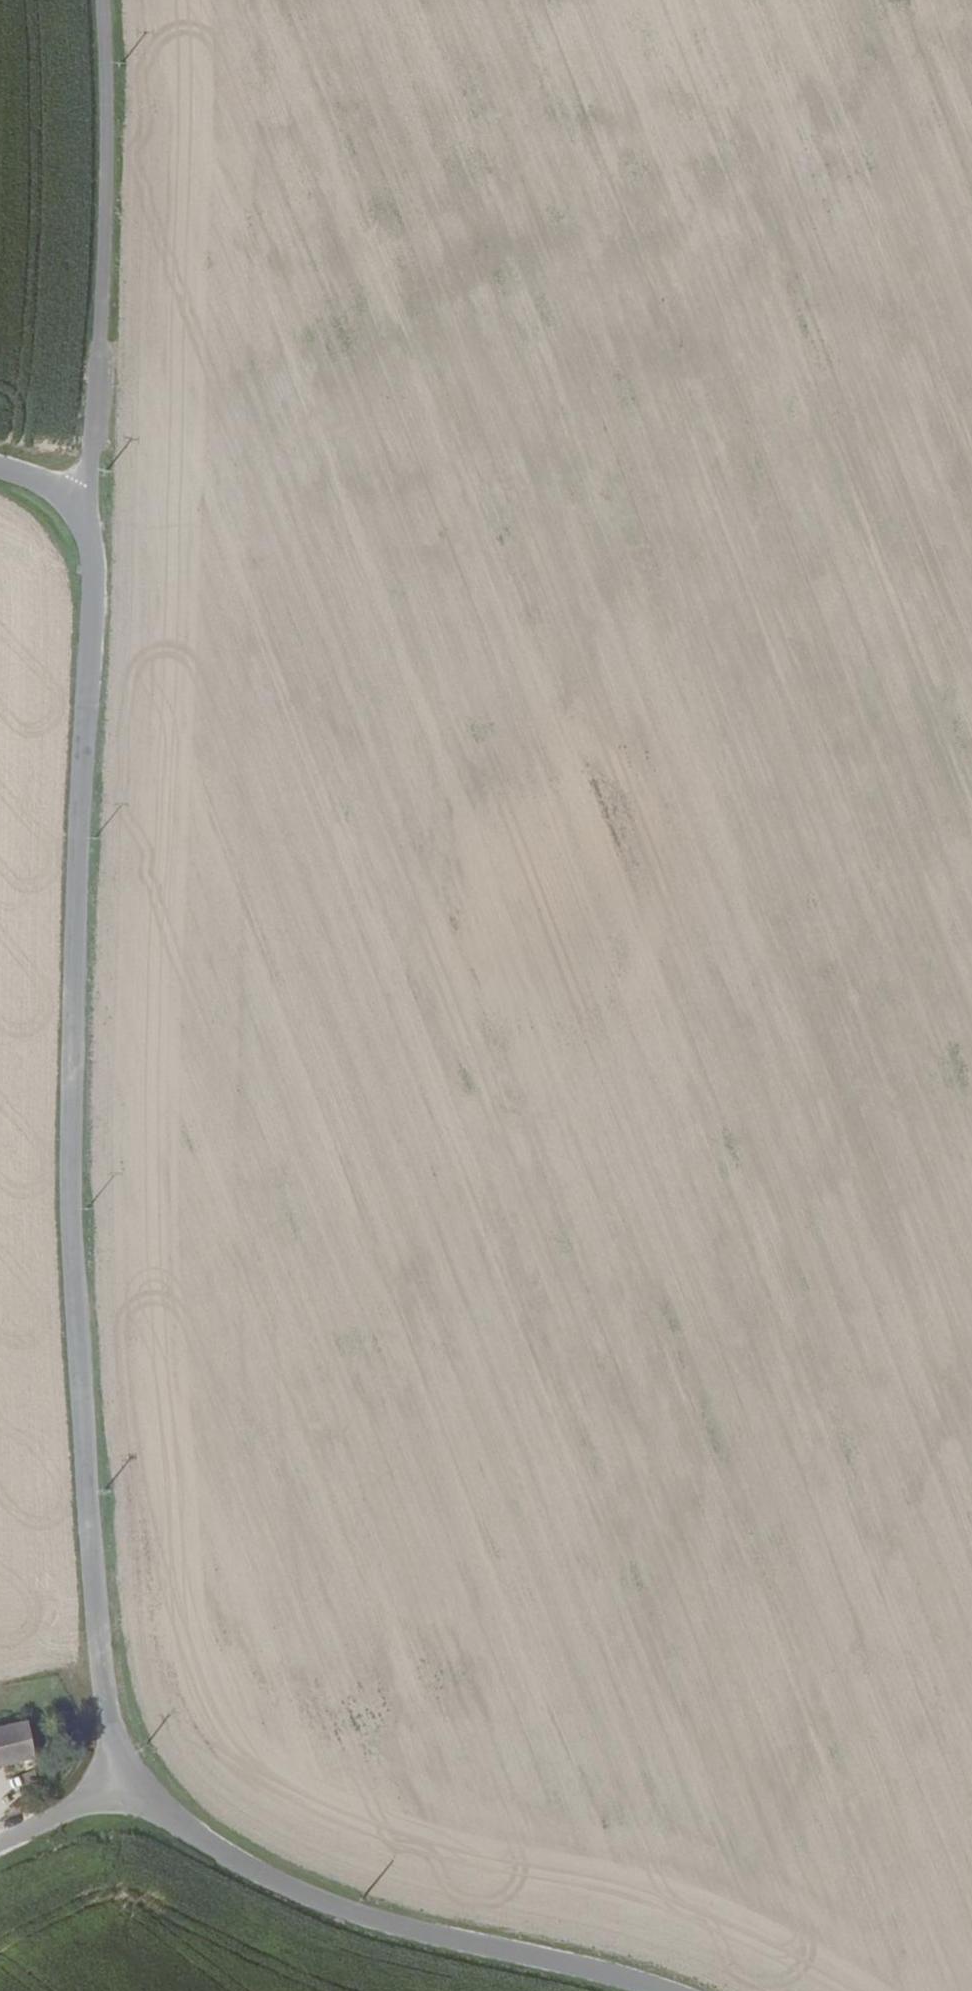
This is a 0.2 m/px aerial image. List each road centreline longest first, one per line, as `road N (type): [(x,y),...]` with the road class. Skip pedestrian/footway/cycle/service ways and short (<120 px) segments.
road 1 (unclassified): [(130,1770),(106,1709),(74,1279),(71,1097),(92,561),(64,499)]
road 2 (unclassified): [(665,1990),(350,1913),(203,1841),(165,1813),(130,1770)]
road 3 (unclassified): [(99,0),(104,194),(90,467),(64,499)]
road 4 (unclassified): [(130,1770),(0,1844)]

